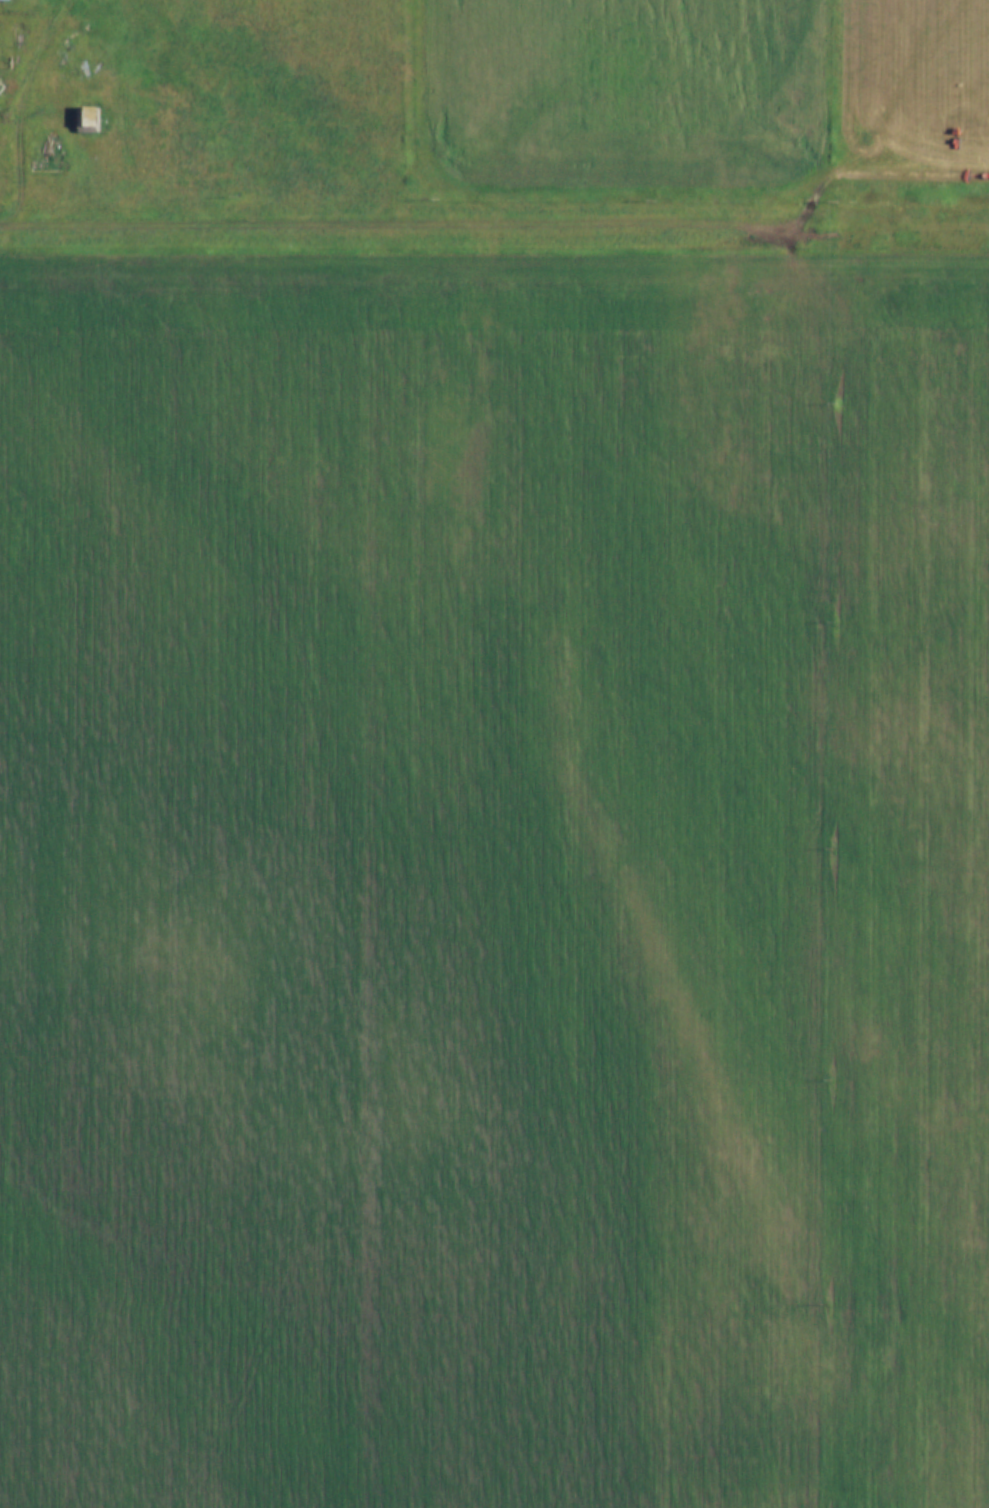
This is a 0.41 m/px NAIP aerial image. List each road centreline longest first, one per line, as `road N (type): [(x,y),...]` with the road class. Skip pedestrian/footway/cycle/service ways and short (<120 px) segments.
road 1 (track): [(988,226),(0,229)]
road 2 (track): [(25,229),(23,103),(49,40)]

